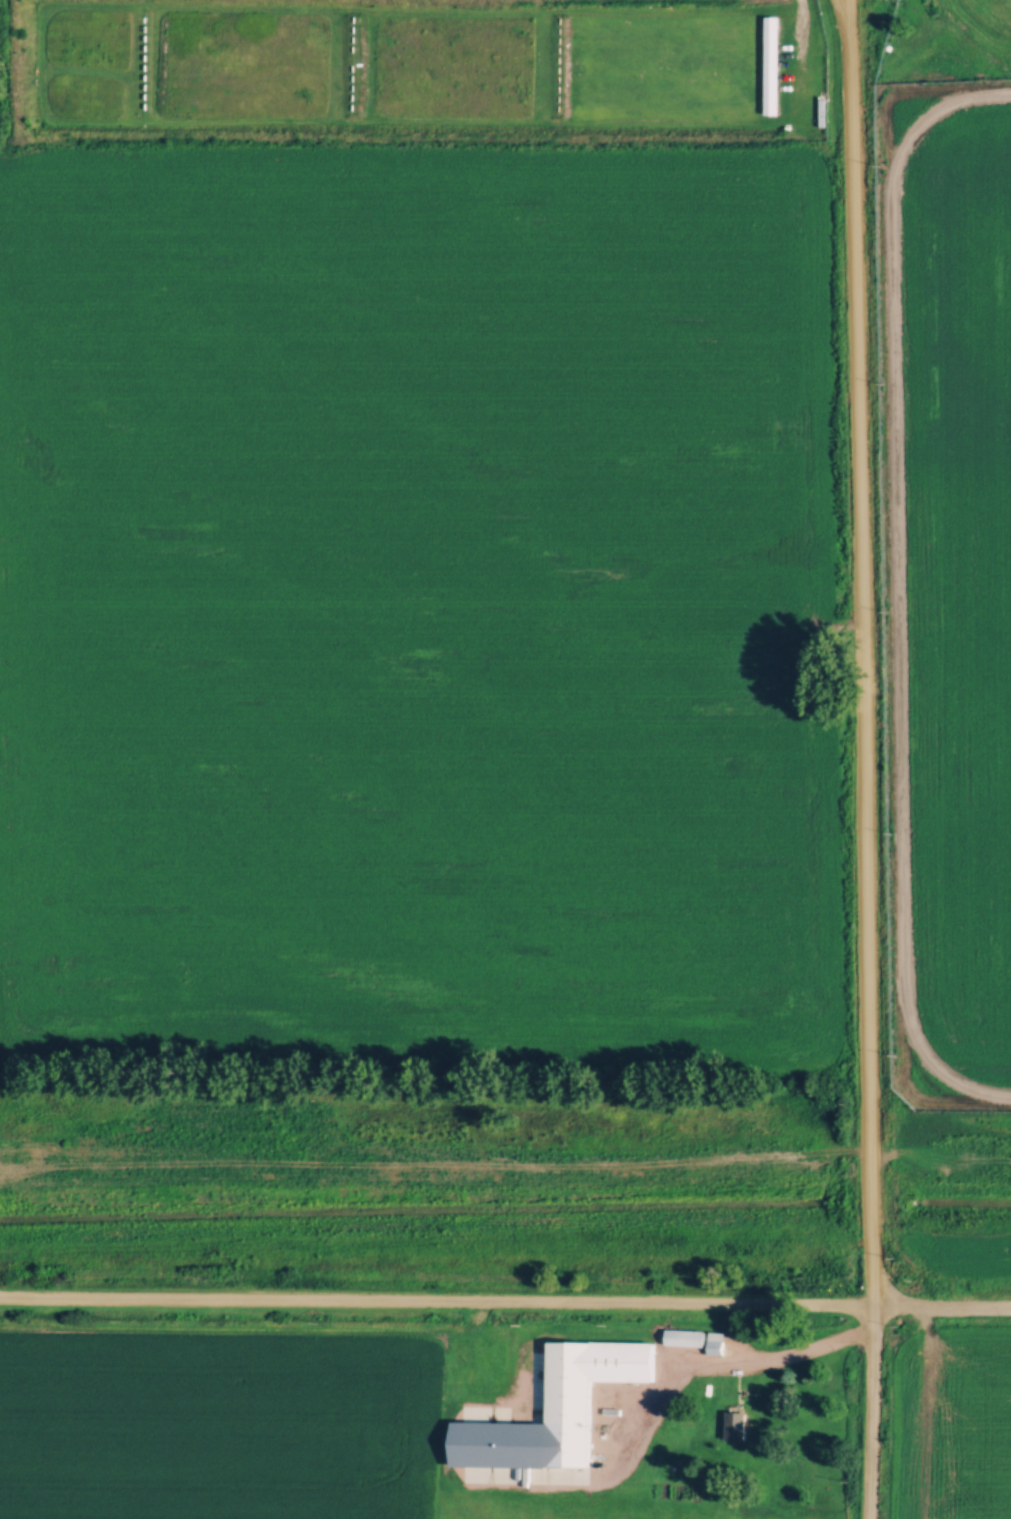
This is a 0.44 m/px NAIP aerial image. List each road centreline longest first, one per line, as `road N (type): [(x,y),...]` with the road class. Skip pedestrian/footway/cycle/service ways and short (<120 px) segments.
road 1 (residential): [(839,0),(853,188),(874,1304)]
road 2 (residential): [(0,1293),(1010,1306)]
road 3 (residential): [(874,1304),(868,1518)]

